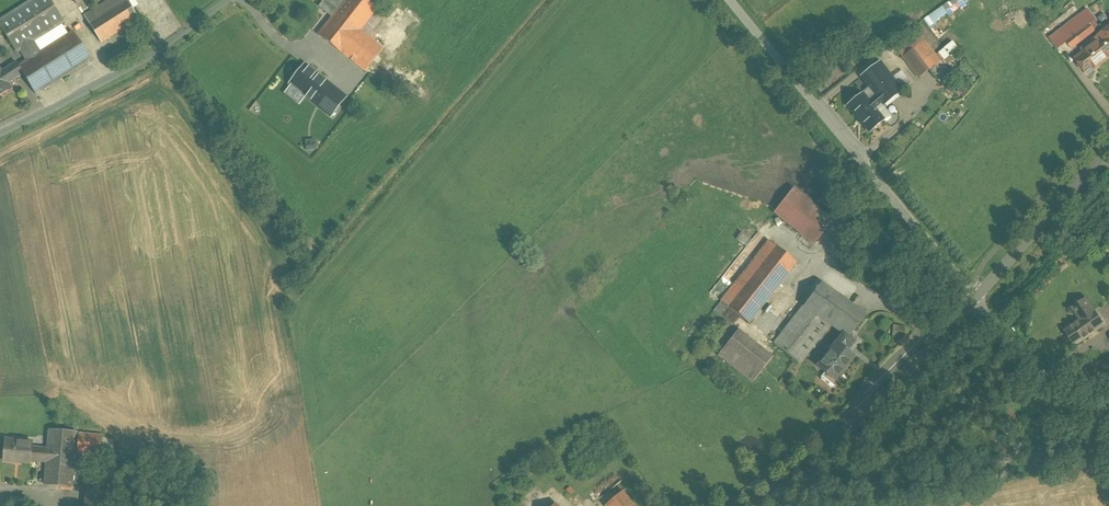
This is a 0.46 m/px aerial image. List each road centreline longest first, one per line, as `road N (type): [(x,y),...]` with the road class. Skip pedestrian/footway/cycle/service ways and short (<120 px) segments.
road 1 (unclassified): [(729,0),(975,299)]
road 2 (tertiary): [(754,505),(895,384),(975,299)]
road 3 (unclassified): [(0,135),(127,73),(234,0)]
road 4 (tertiary): [(975,299),(1108,147)]
road 5 (unclassified): [(975,299),(1053,392),(1108,421)]

